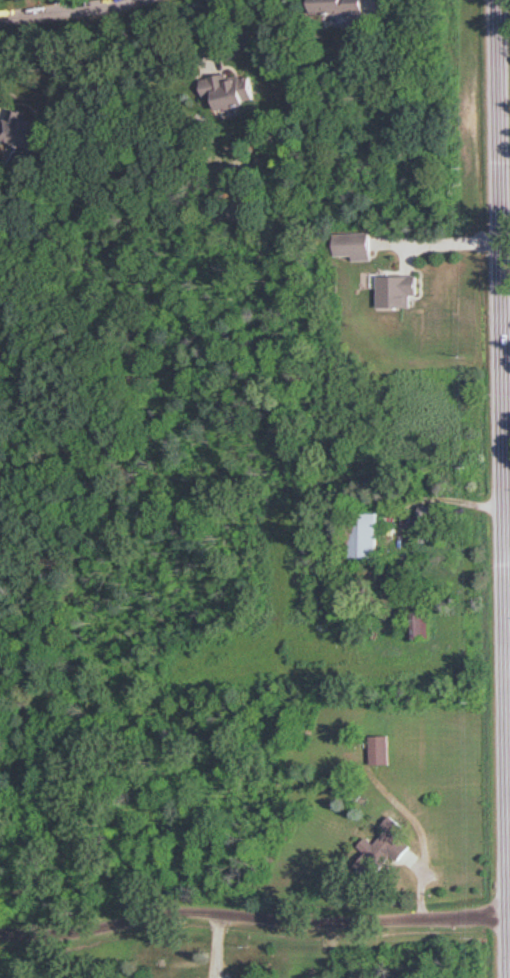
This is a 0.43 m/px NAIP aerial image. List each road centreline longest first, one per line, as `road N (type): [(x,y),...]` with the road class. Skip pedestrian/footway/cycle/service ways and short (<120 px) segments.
road 1 (tertiary): [(508,977),(493,0)]
road 2 (residential): [(507,914),(300,922),(192,916),(68,936),(0,934)]

